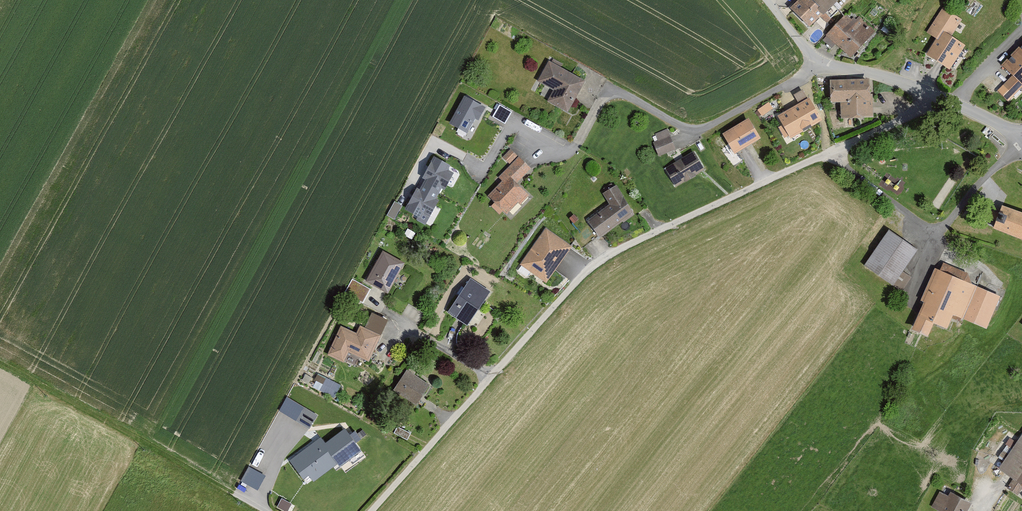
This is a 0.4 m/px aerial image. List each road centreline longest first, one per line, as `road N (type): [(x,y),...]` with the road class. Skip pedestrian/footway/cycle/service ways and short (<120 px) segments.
road 1 (unclassified): [(942,99),(595,266),(372,510)]
road 2 (track): [(0,364),(235,494)]
road 3 (residential): [(942,99),(885,76),(819,65)]

